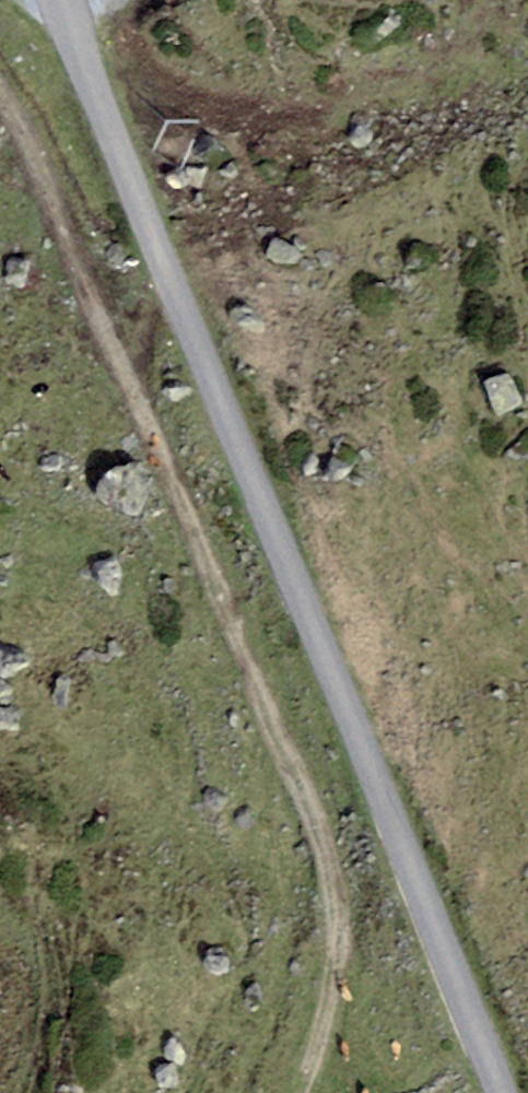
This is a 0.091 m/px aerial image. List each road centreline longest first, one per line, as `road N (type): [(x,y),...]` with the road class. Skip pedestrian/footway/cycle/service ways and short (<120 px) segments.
road 1 (tertiary): [(64,0),(513,1092)]
road 2 (track): [(0,90),(31,133),(124,388),(335,843),(340,1035),(312,1092)]

